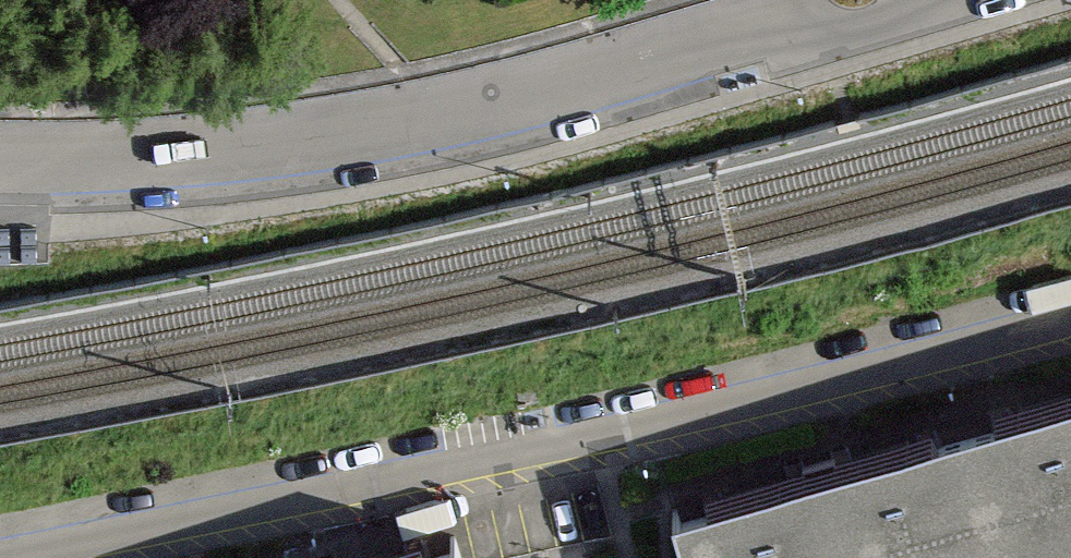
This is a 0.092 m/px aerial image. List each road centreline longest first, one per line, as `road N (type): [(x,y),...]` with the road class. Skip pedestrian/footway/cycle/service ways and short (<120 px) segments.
road 1 (residential): [(1070,320),(444,481),(17,557)]
road 2 (residential): [(0,174),(229,168),(549,114),(940,0)]

